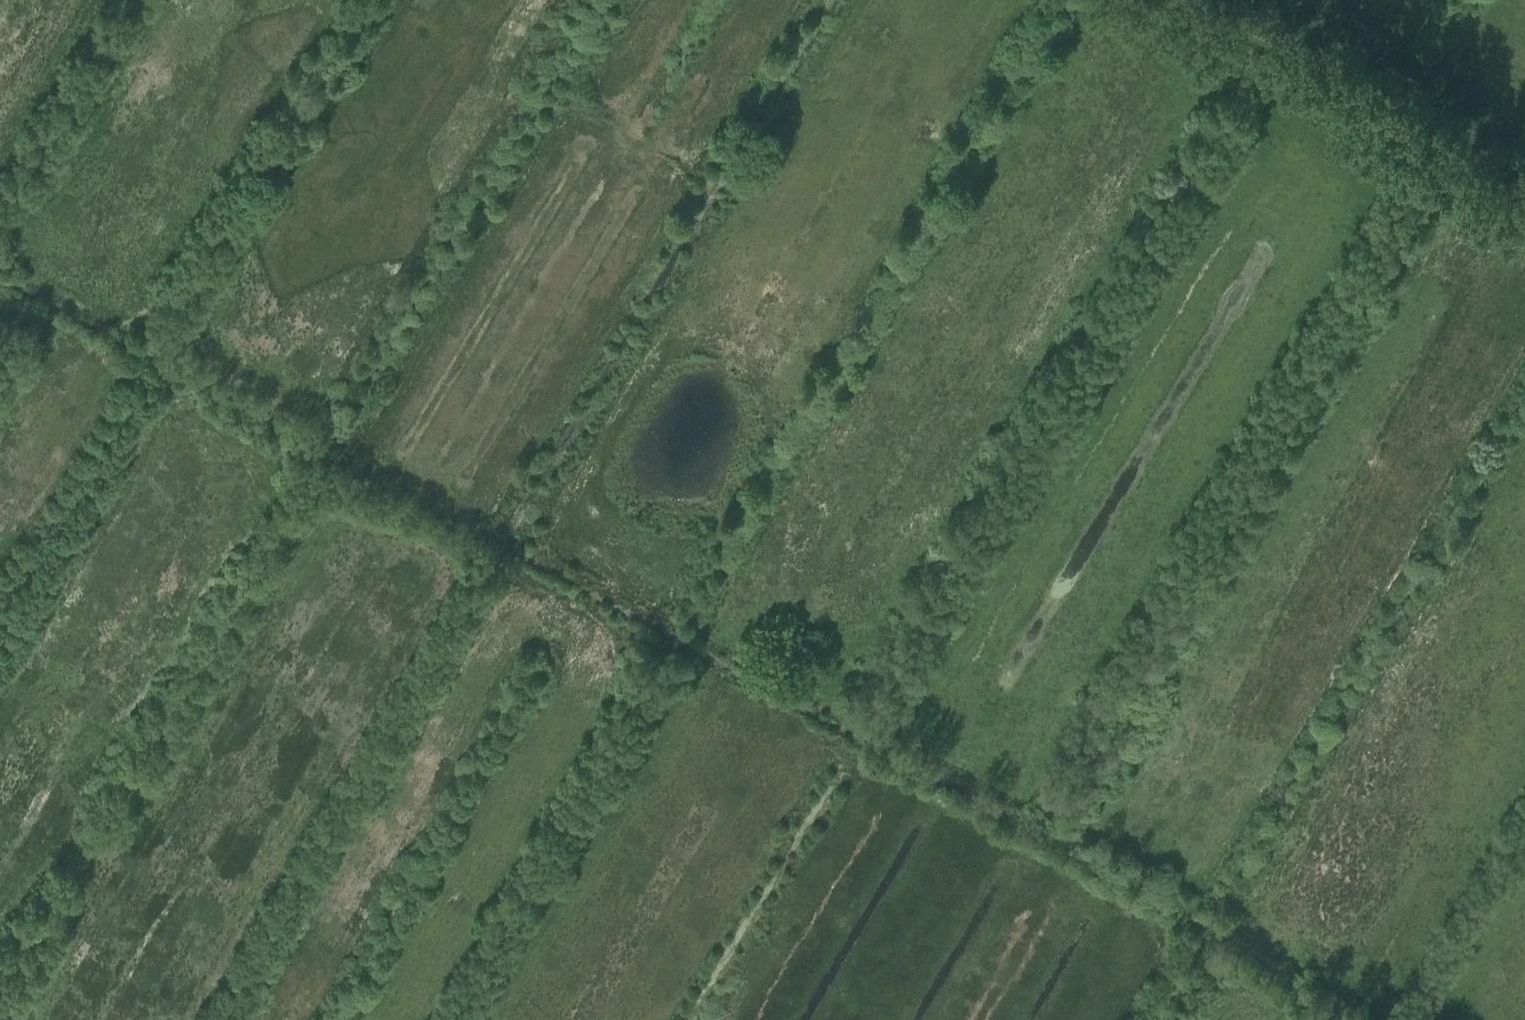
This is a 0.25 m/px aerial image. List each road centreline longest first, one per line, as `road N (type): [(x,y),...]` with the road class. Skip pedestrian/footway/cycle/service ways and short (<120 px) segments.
road 1 (track): [(1186,0),(1524,190)]

